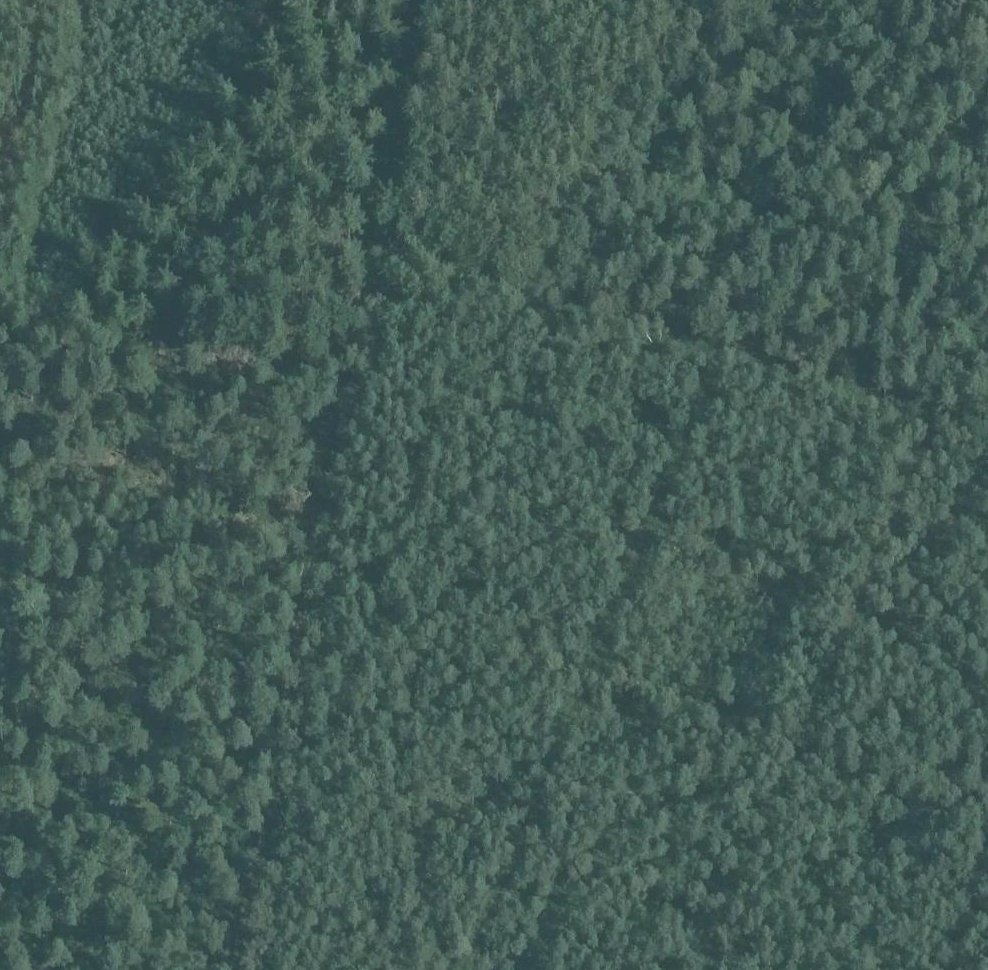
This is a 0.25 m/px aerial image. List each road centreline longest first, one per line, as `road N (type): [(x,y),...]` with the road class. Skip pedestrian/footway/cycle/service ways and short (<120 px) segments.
road 1 (track): [(409,0),(241,969)]
road 2 (track): [(370,238),(987,430)]
road 3 (track): [(275,0),(210,127),(137,227),(0,368)]

